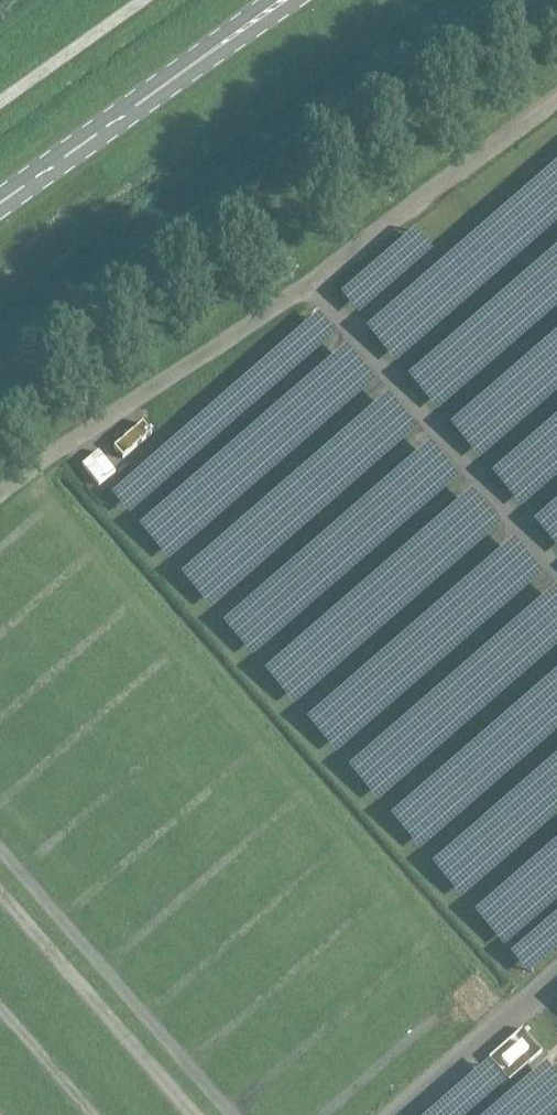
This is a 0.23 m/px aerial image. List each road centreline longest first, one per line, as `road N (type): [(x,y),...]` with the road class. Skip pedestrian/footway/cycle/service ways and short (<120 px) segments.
road 1 (primary): [(0,203),(284,0)]

